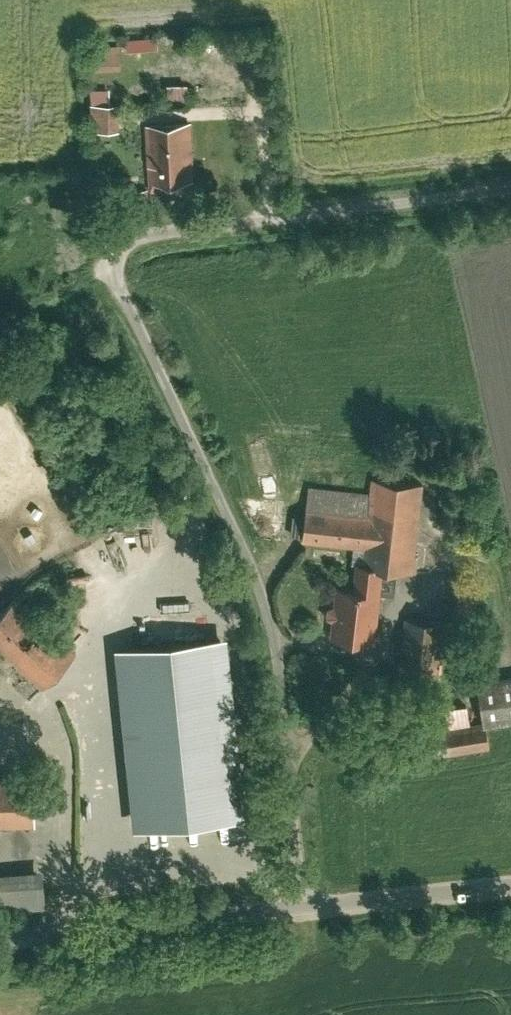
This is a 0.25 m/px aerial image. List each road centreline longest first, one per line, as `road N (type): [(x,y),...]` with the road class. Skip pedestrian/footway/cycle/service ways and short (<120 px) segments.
road 1 (residential): [(304,908),(272,626),(234,522),(113,281),(115,250),(138,236),(510,188)]
road 2 (residential): [(0,938),(304,908)]
road 3 (residential): [(304,908),(510,888)]

